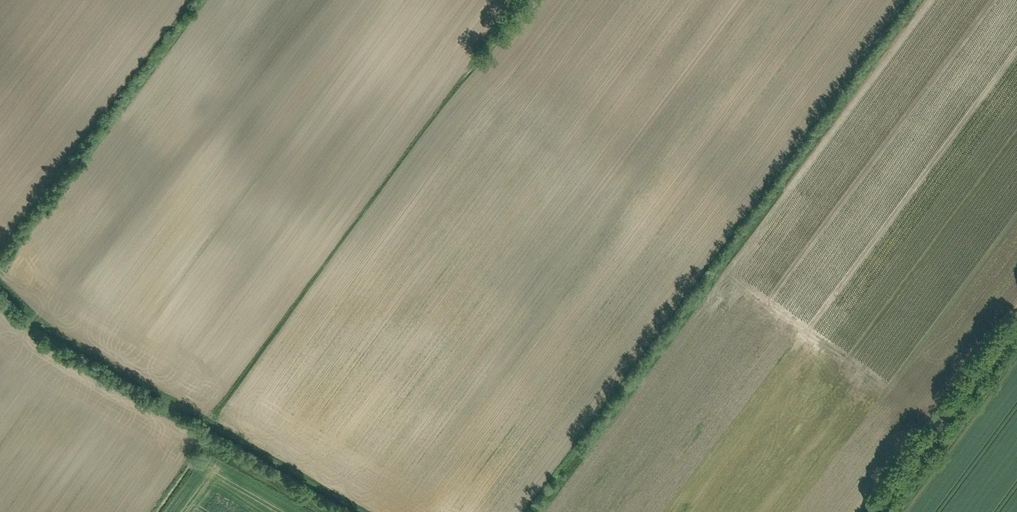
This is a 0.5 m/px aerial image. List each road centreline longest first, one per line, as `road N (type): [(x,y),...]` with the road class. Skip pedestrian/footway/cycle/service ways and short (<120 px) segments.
road 1 (residential): [(879,511),(1016,327)]

